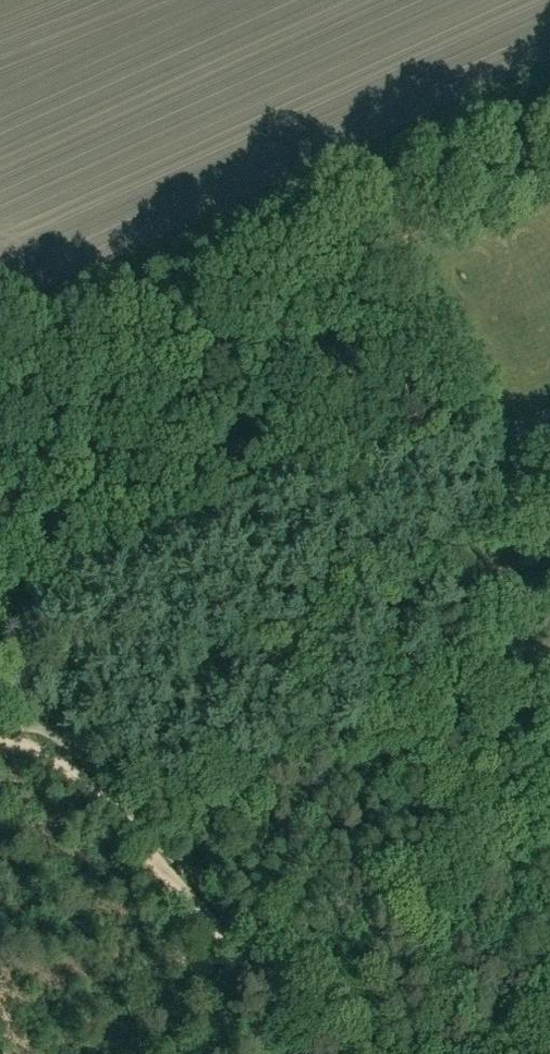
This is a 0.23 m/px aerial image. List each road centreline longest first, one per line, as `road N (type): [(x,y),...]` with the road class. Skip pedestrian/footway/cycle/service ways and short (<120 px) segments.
road 1 (track): [(0,623),(149,614),(195,598),(276,633),(358,623),(456,658),(533,659)]
road 2 (track): [(414,413),(348,416),(265,452),(170,458),(132,495),(44,491),(0,501)]
road 3 (track): [(224,929),(348,855),(393,847),(549,854)]
road 4 (track): [(22,739),(57,752),(224,929)]
road 5 (track): [(224,929),(339,1053)]

